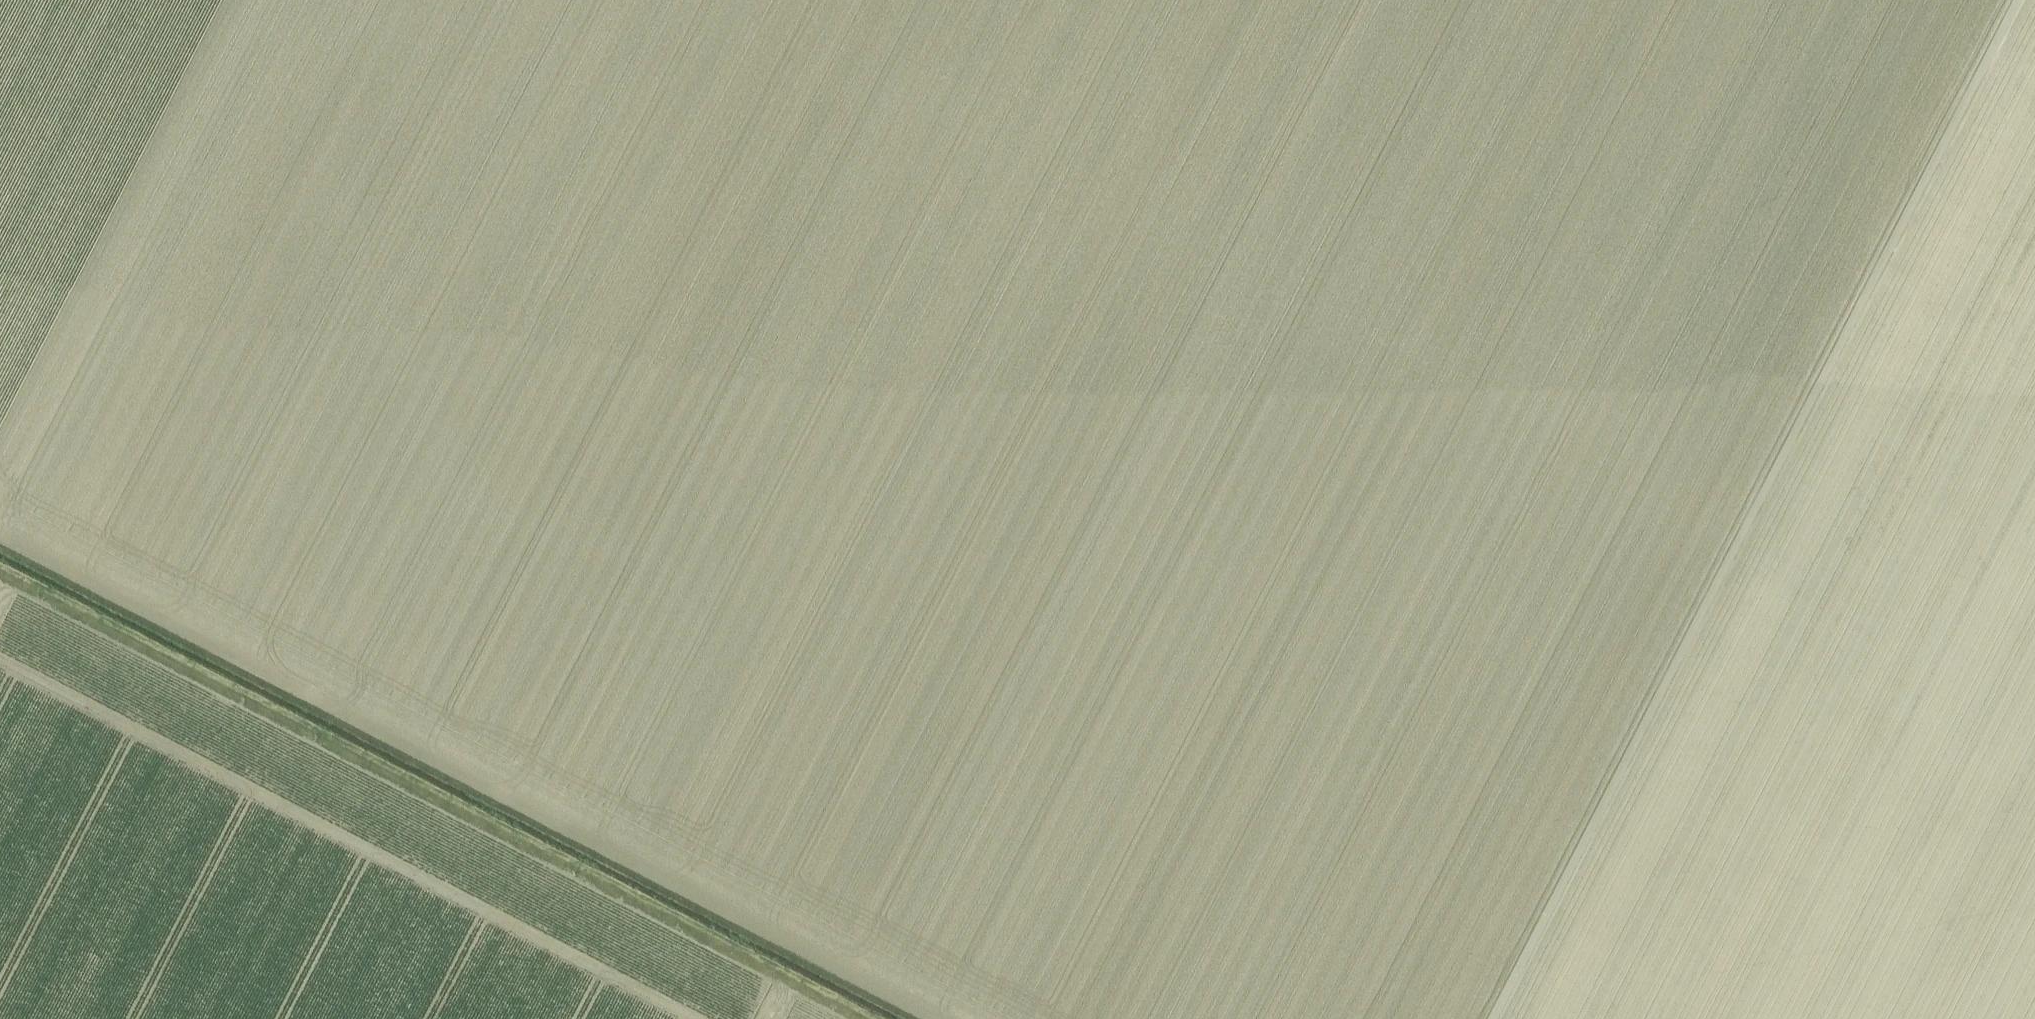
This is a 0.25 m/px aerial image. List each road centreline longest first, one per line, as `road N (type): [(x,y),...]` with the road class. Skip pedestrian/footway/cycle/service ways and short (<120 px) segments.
road 1 (track): [(1492,1018),(2019,0)]

